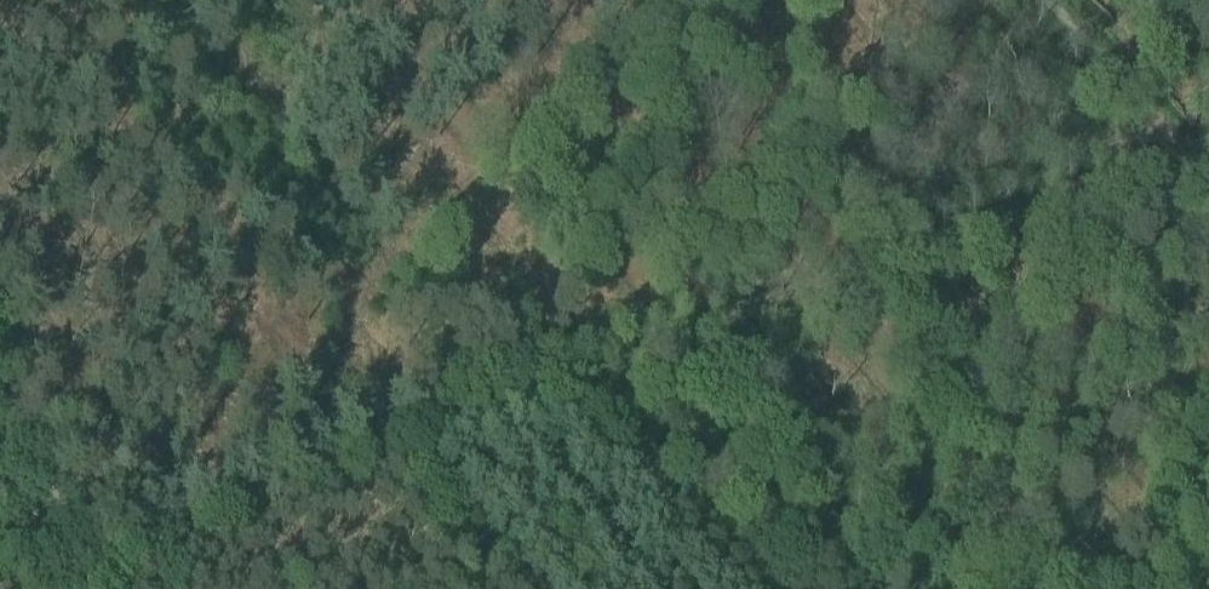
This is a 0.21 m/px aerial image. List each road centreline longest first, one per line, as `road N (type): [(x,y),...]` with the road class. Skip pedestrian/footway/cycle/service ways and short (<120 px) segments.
road 1 (track): [(70,561),(878,272),(1178,156)]
road 2 (track): [(80,588),(0,365)]
road 3 (track): [(1178,156),(1043,0)]

